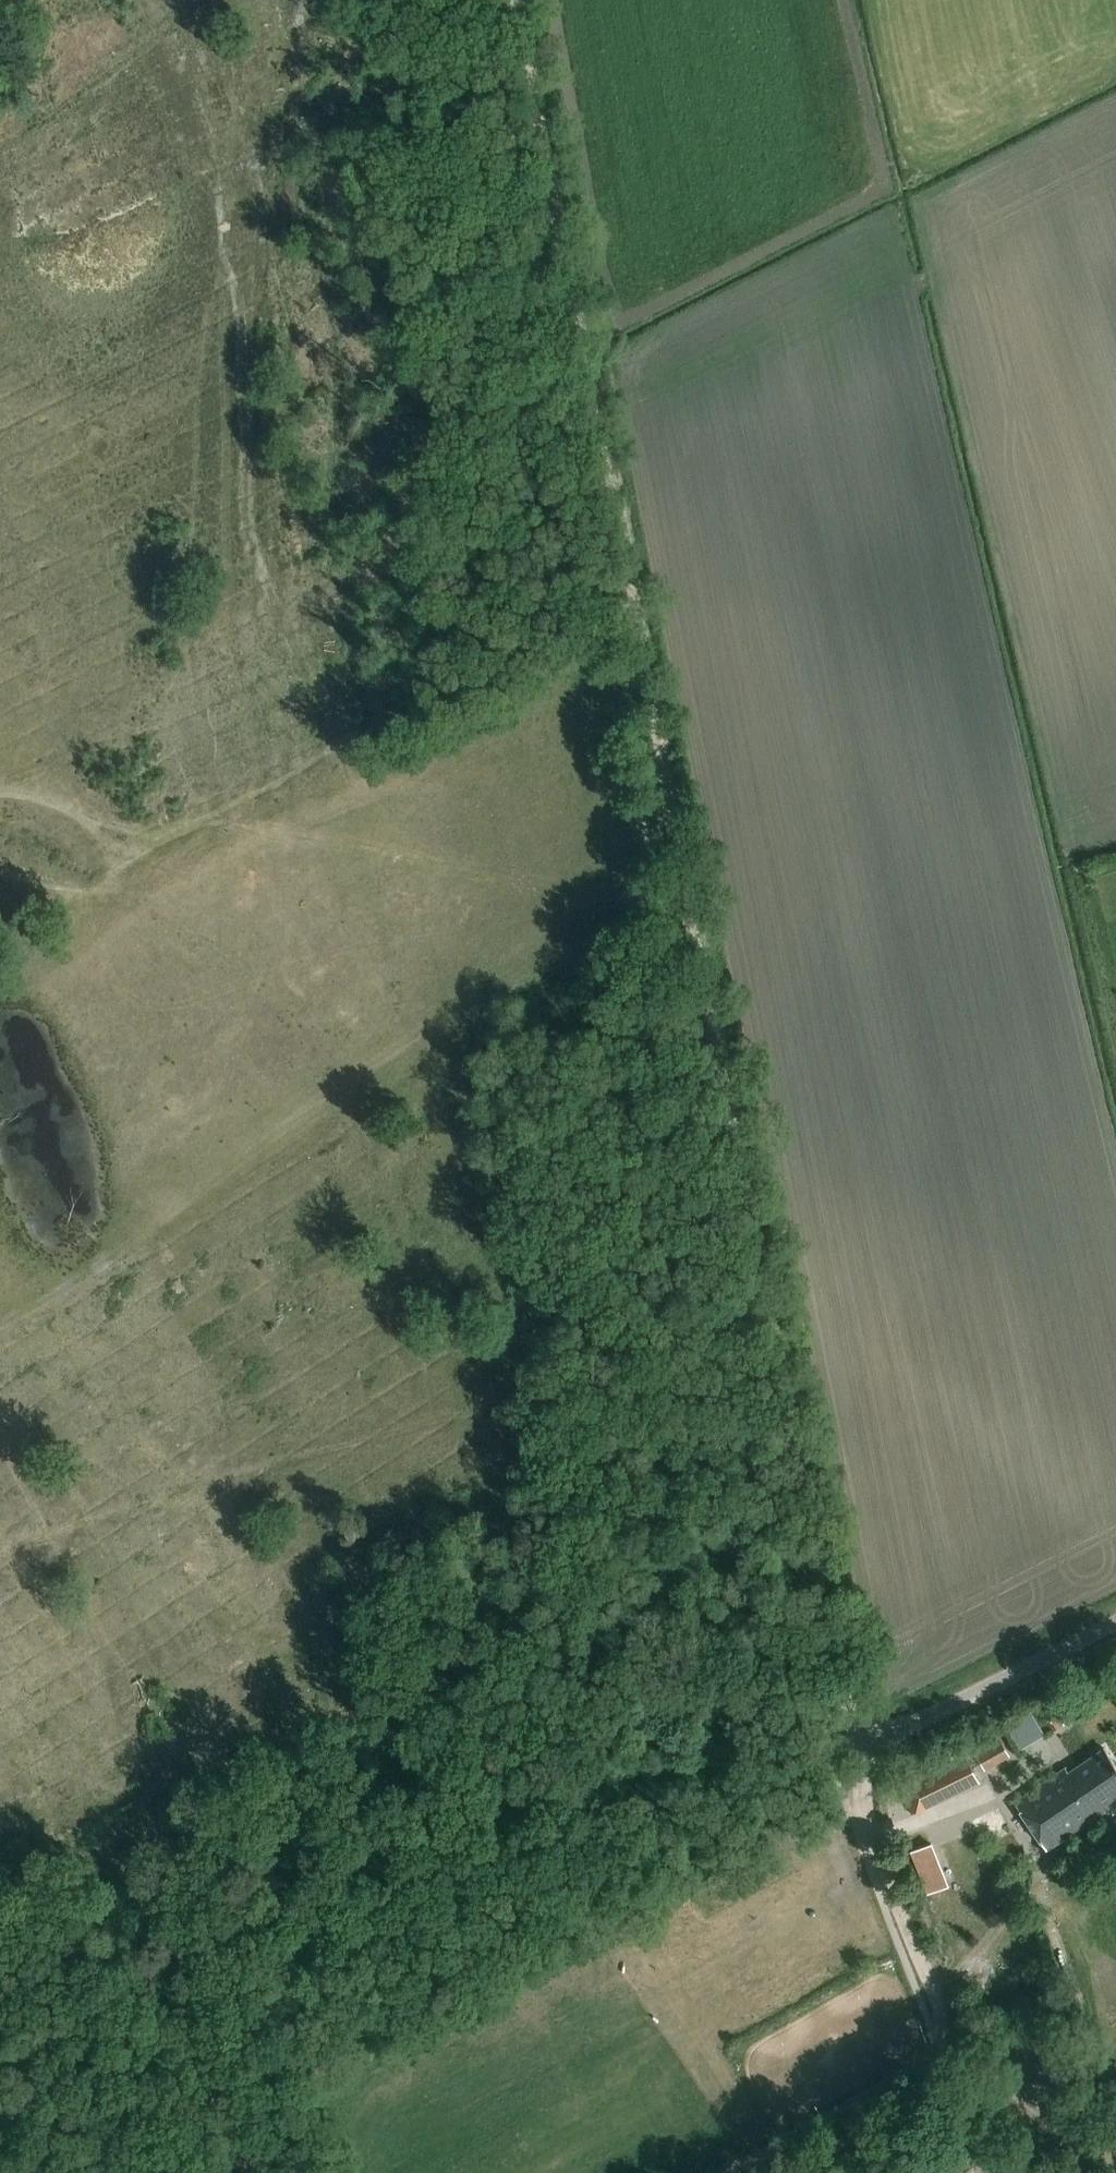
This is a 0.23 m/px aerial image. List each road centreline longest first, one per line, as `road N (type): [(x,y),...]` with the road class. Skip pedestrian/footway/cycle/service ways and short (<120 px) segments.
road 1 (track): [(632,602),(840,1675),(864,1742)]
road 2 (track): [(514,0),(632,602)]
road 3 (track): [(864,1742),(874,1832),(959,2044),(935,2052)]
road 4 (unclassified): [(1115,1623),(917,1724),(864,1742)]
road 5 (track): [(734,2172),(935,2052)]

